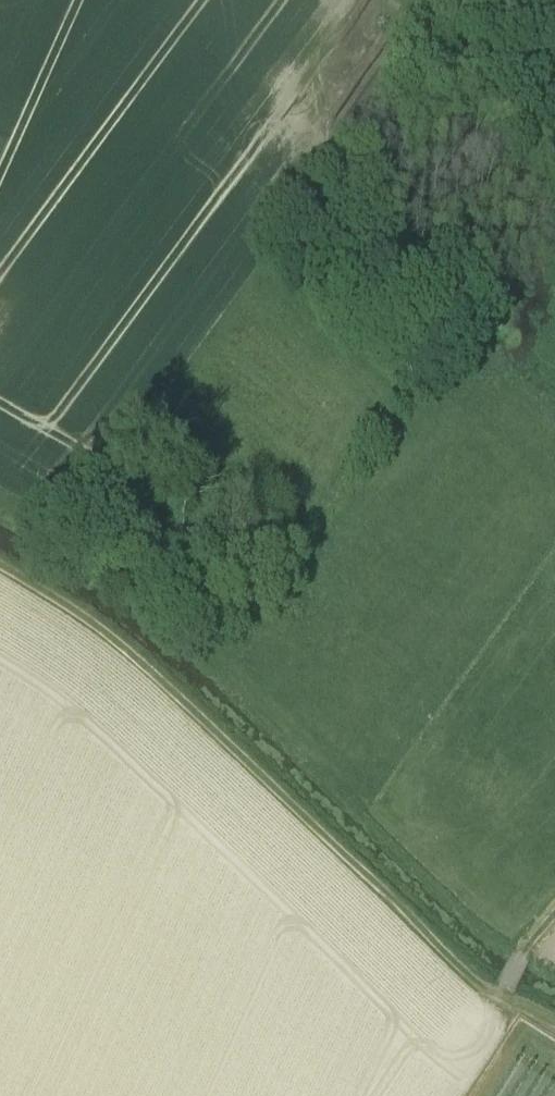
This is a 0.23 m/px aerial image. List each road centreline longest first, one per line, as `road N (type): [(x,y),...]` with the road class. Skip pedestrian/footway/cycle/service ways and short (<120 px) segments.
road 1 (track): [(499,999),(108,641),(0,576)]

